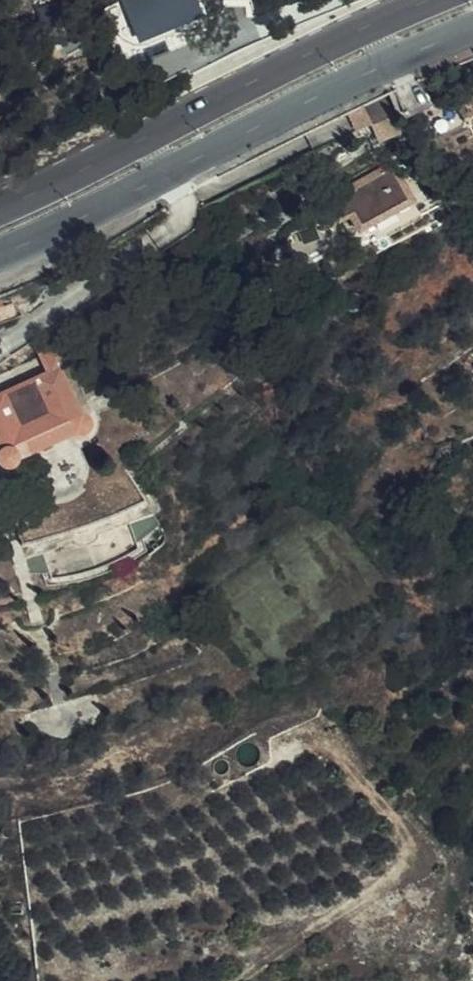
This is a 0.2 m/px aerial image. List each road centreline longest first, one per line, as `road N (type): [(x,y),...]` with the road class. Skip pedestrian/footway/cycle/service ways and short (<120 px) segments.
road 1 (primary): [(0,254),(395,64)]
road 2 (primary): [(373,24),(0,207)]

